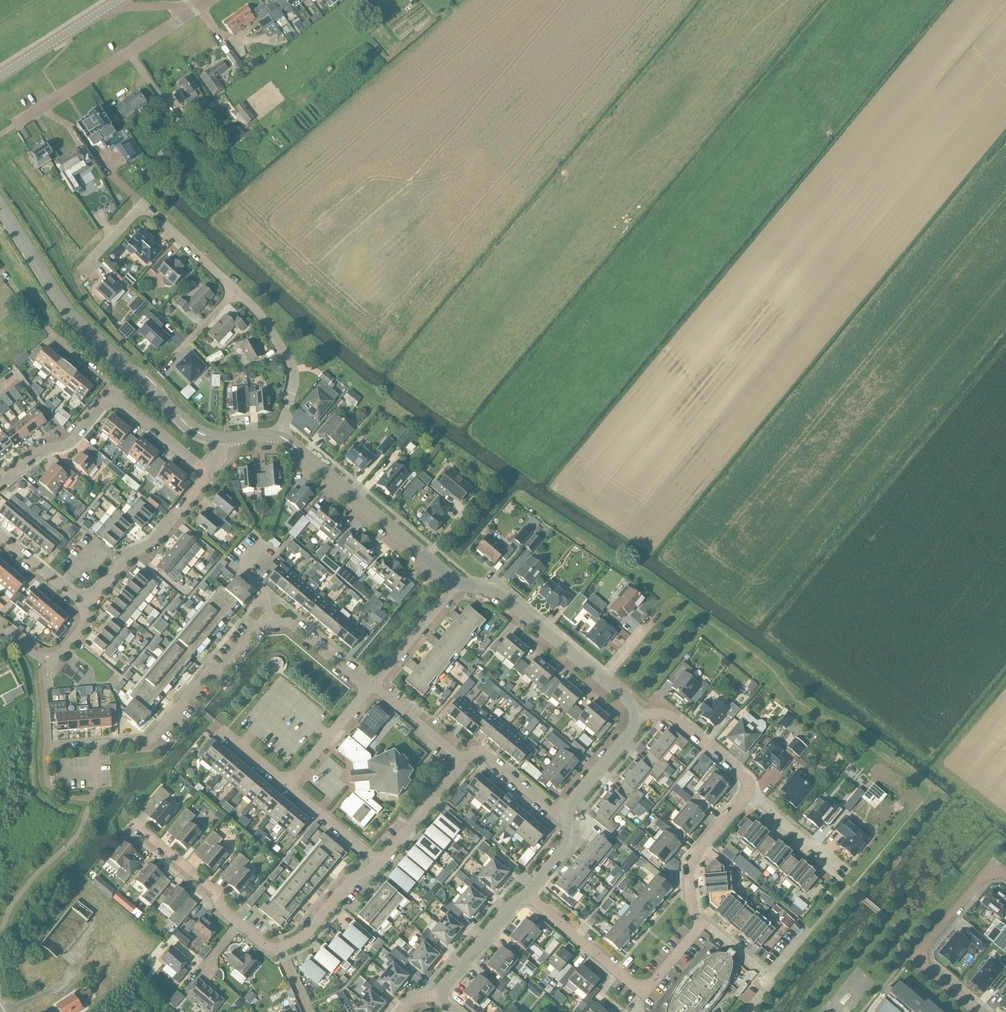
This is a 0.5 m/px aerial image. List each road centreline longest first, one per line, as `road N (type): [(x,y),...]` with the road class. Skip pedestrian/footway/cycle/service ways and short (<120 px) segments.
road 1 (residential): [(220,438),(186,423),(72,315),(0,204)]
road 2 (residential): [(267,620),(158,730),(130,741),(46,749)]
road 3 (residential): [(455,583),(279,436)]
road 4 (residential): [(15,125),(192,11)]
road 5 (residential): [(976,1011),(918,958),(983,879),(1005,875)]
road 6 (unclassified): [(235,291),(139,212),(86,265)]
road 7 (residential): [(236,922),(278,949),(303,937),(377,861)]
road 8 (unclassified): [(83,601),(126,556),(149,544),(206,474)]
road 9 (residential): [(599,680),(490,588),(455,583)]
road 10 (unclassified): [(279,436),(293,368),(235,291)]
road 11 (residential): [(701,925),(688,872),(747,795)]
road 12 (residential): [(642,992),(527,896)]
road 13 (residential): [(0,483),(41,449),(68,443),(115,394)]
road 14 (residential): [(747,795),(741,775),(669,714),(641,717)]
road 15 (residential): [(135,824),(217,893),(236,922)]
road 16 (residential): [(435,997),(527,896)]
road 17 (residential): [(366,685),(455,583)]
road 18 (residential): [(377,861),(464,762)]
road 19 (residential): [(566,820),(641,717)]
road 20 (residential): [(846,873),(747,795)]
road 21 (residential): [(289,784),(366,685)]
road 22 (residential): [(566,820),(486,756),(464,762)]
road 23 (tertiary): [(0,75),(106,9)]
road 24 (residential): [(464,762),(366,685)]
road 25 (residential): [(366,685),(281,618),(267,620)]
road 26 (unclassified): [(115,394),(206,474)]

